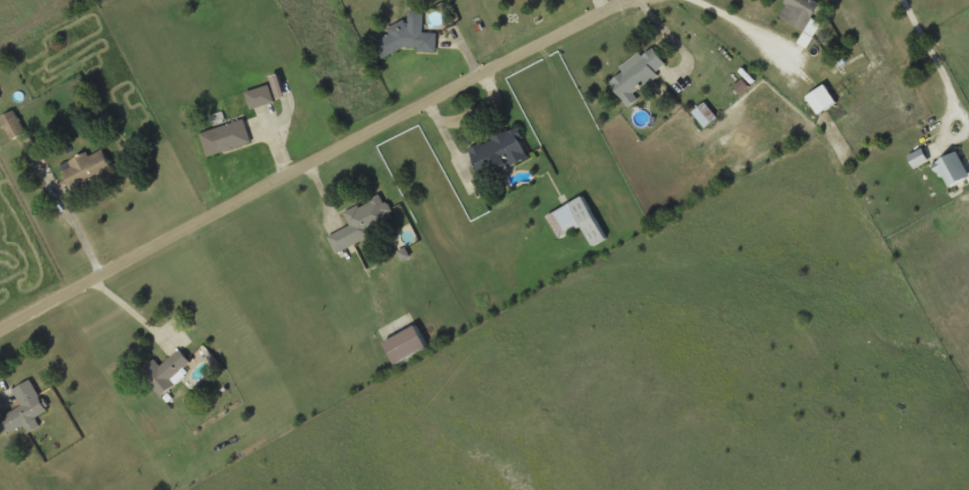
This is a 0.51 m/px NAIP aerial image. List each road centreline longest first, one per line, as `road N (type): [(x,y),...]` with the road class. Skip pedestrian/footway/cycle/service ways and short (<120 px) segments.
road 1 (residential): [(0,331),(623,0)]

